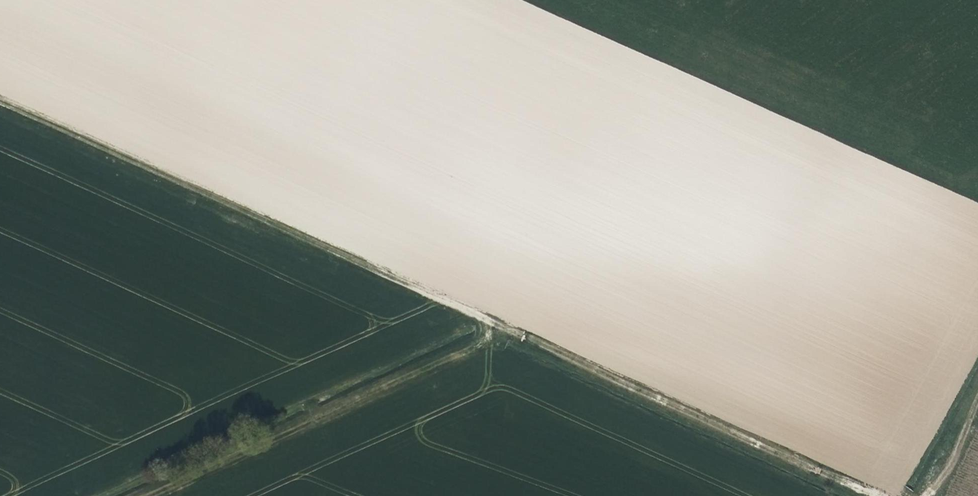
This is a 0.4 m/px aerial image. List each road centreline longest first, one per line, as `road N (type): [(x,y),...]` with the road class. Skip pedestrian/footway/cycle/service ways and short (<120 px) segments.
road 1 (track): [(0,98),(872,495)]
road 2 (track): [(508,330),(144,495)]

